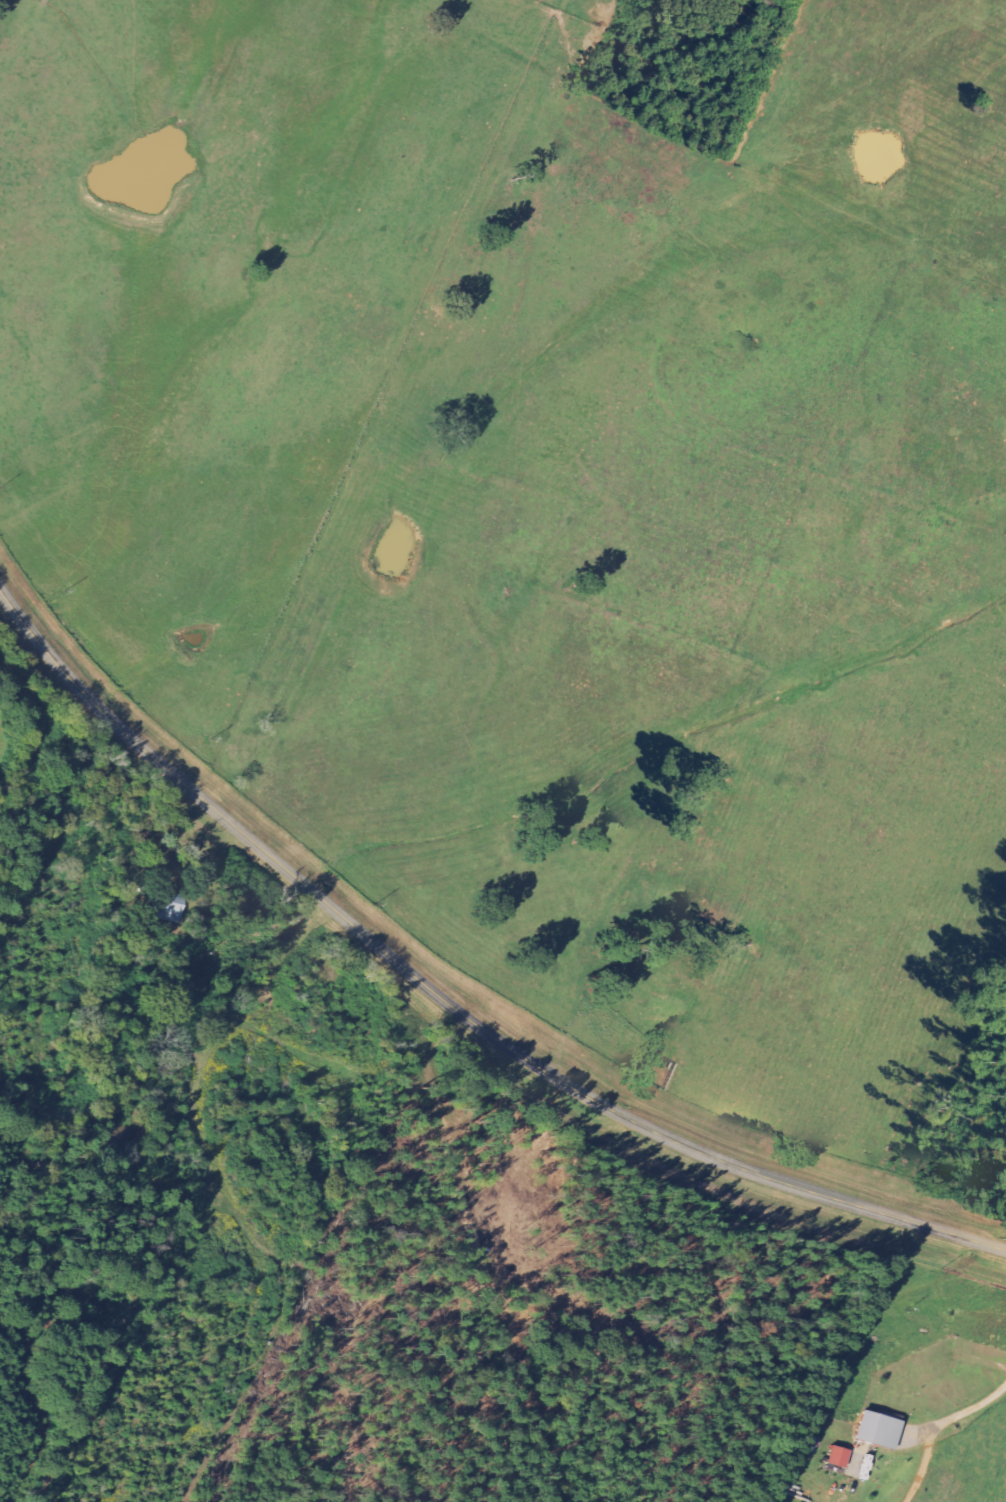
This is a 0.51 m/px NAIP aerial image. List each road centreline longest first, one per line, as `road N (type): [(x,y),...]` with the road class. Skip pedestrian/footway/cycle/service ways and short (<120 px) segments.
road 1 (tertiary): [(0,588),(65,673),(152,756),(458,1011),(563,1082),(760,1175),(1005,1249)]

